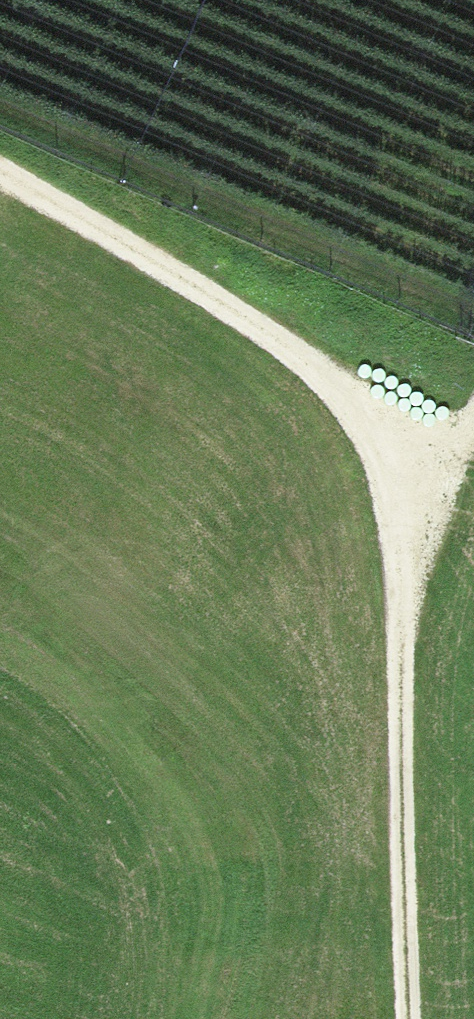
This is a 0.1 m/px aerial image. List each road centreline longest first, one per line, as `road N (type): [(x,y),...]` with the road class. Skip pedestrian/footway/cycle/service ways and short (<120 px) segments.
road 1 (track): [(0,179),(228,313),(335,411),(362,456),(388,621),(402,1018)]
road 2 (track): [(388,621),(473,381)]

